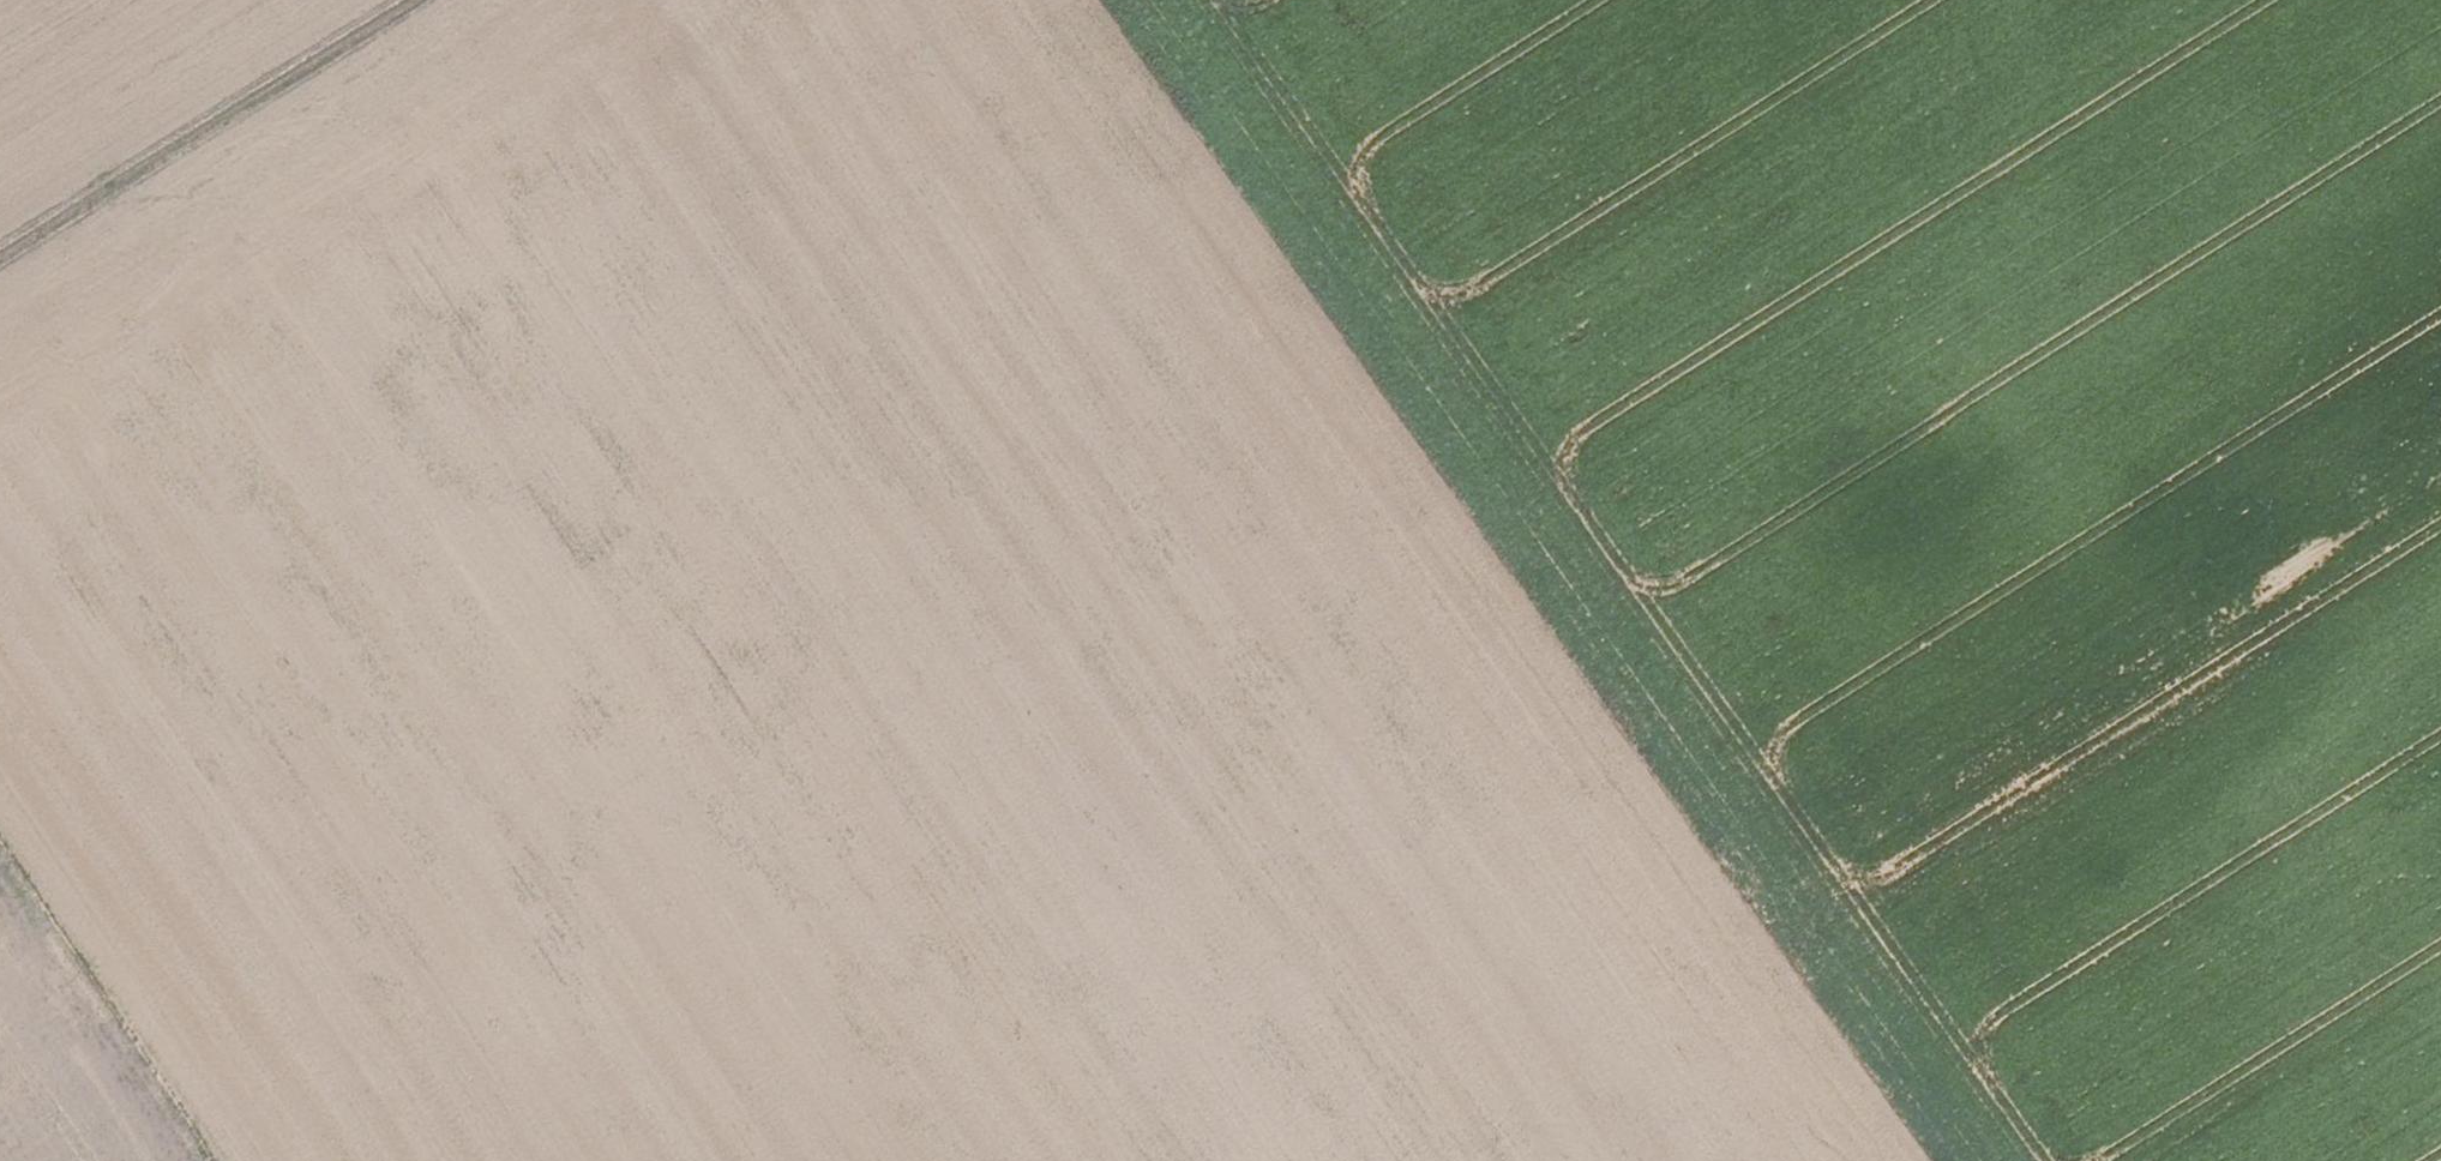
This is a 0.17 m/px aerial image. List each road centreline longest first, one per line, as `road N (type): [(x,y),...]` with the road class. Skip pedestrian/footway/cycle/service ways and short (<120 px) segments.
road 1 (track): [(0,249),(398,0)]

